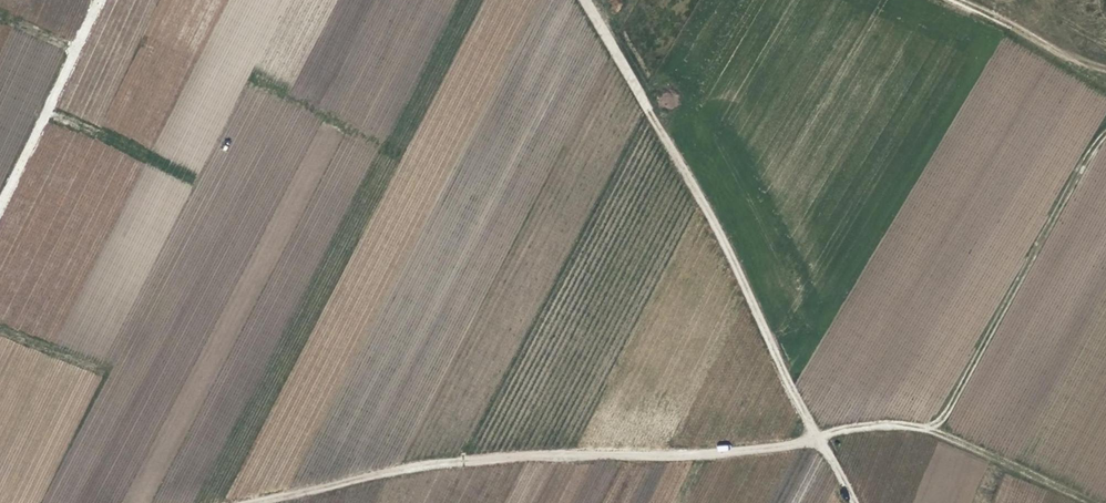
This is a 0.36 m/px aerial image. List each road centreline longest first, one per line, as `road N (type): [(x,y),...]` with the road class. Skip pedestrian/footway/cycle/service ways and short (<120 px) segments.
road 1 (track): [(244,502),(473,458),(726,451),(908,425),(1093,502)]
road 2 (track): [(851,502),(589,0)]
road 3 (track): [(926,428),(950,402),(1081,164),(1105,134)]
road 4 (track): [(329,0),(281,93),(395,154)]
road 5 (track): [(0,198),(96,0)]
road 6 (track): [(1105,77),(979,0)]

